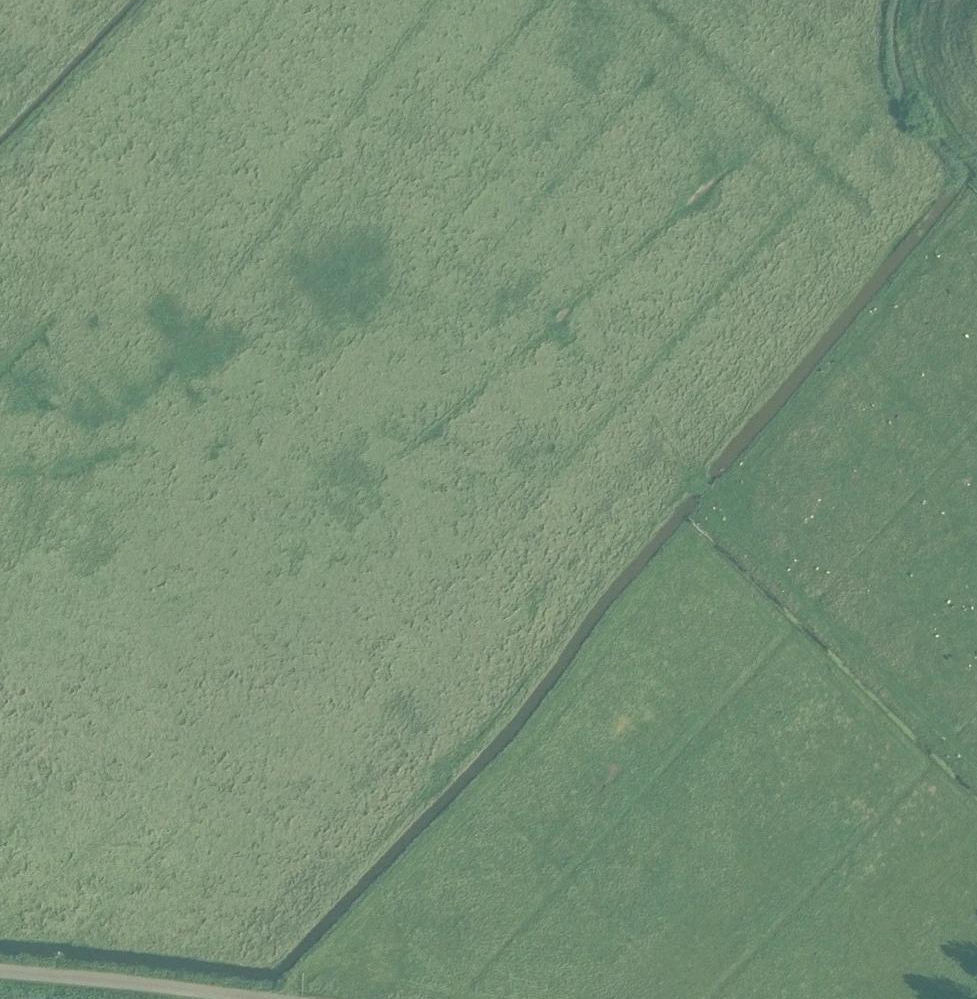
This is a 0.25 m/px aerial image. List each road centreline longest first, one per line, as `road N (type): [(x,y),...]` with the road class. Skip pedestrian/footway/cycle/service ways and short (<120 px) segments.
road 1 (unclassified): [(271,998),(0,970)]

